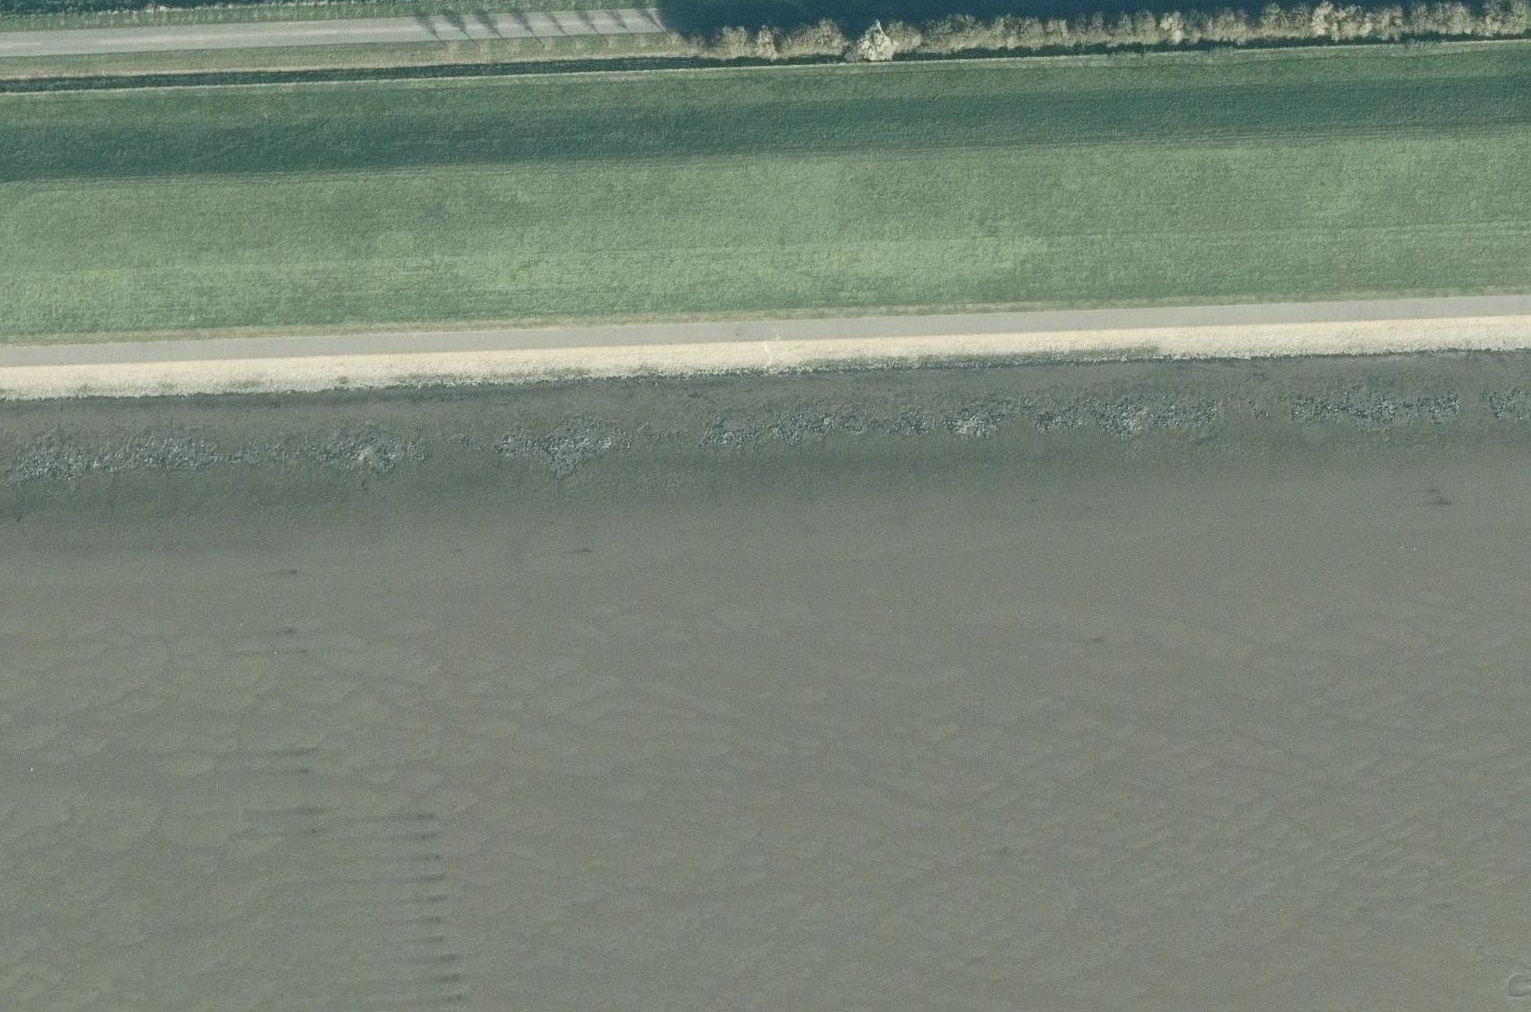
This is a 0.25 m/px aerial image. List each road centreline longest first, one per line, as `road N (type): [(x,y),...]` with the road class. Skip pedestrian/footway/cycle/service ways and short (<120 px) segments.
road 1 (track): [(1530,305),(0,361)]
road 2 (residential): [(676,14),(0,43)]
road 3 (unclassified): [(1182,0),(676,14)]

